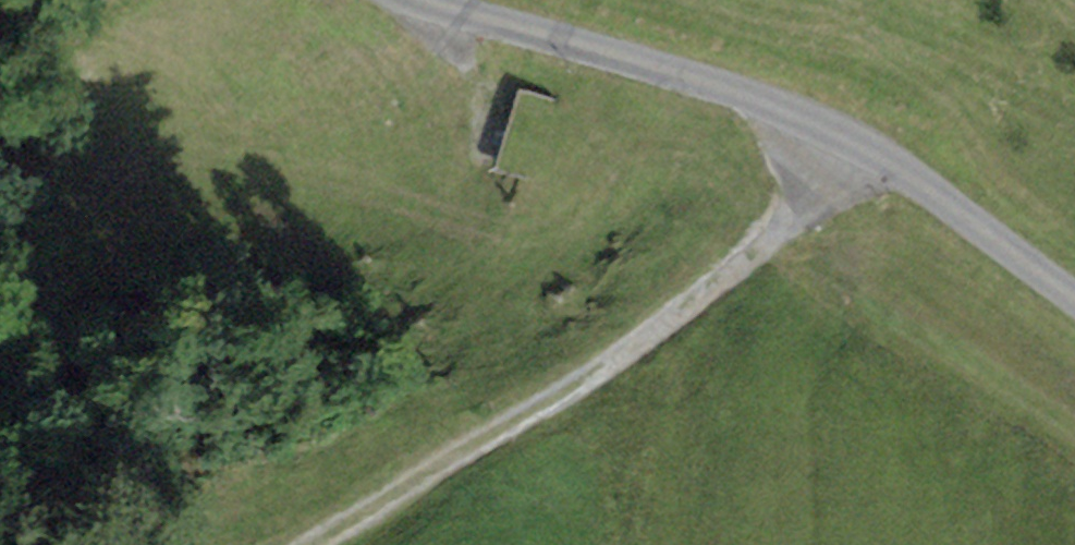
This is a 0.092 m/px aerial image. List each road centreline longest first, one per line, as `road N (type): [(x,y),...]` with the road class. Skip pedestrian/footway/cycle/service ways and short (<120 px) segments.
road 1 (unclassified): [(1074,298),(836,129),(420,0)]
road 2 (track): [(836,129),(770,238),(311,544)]

